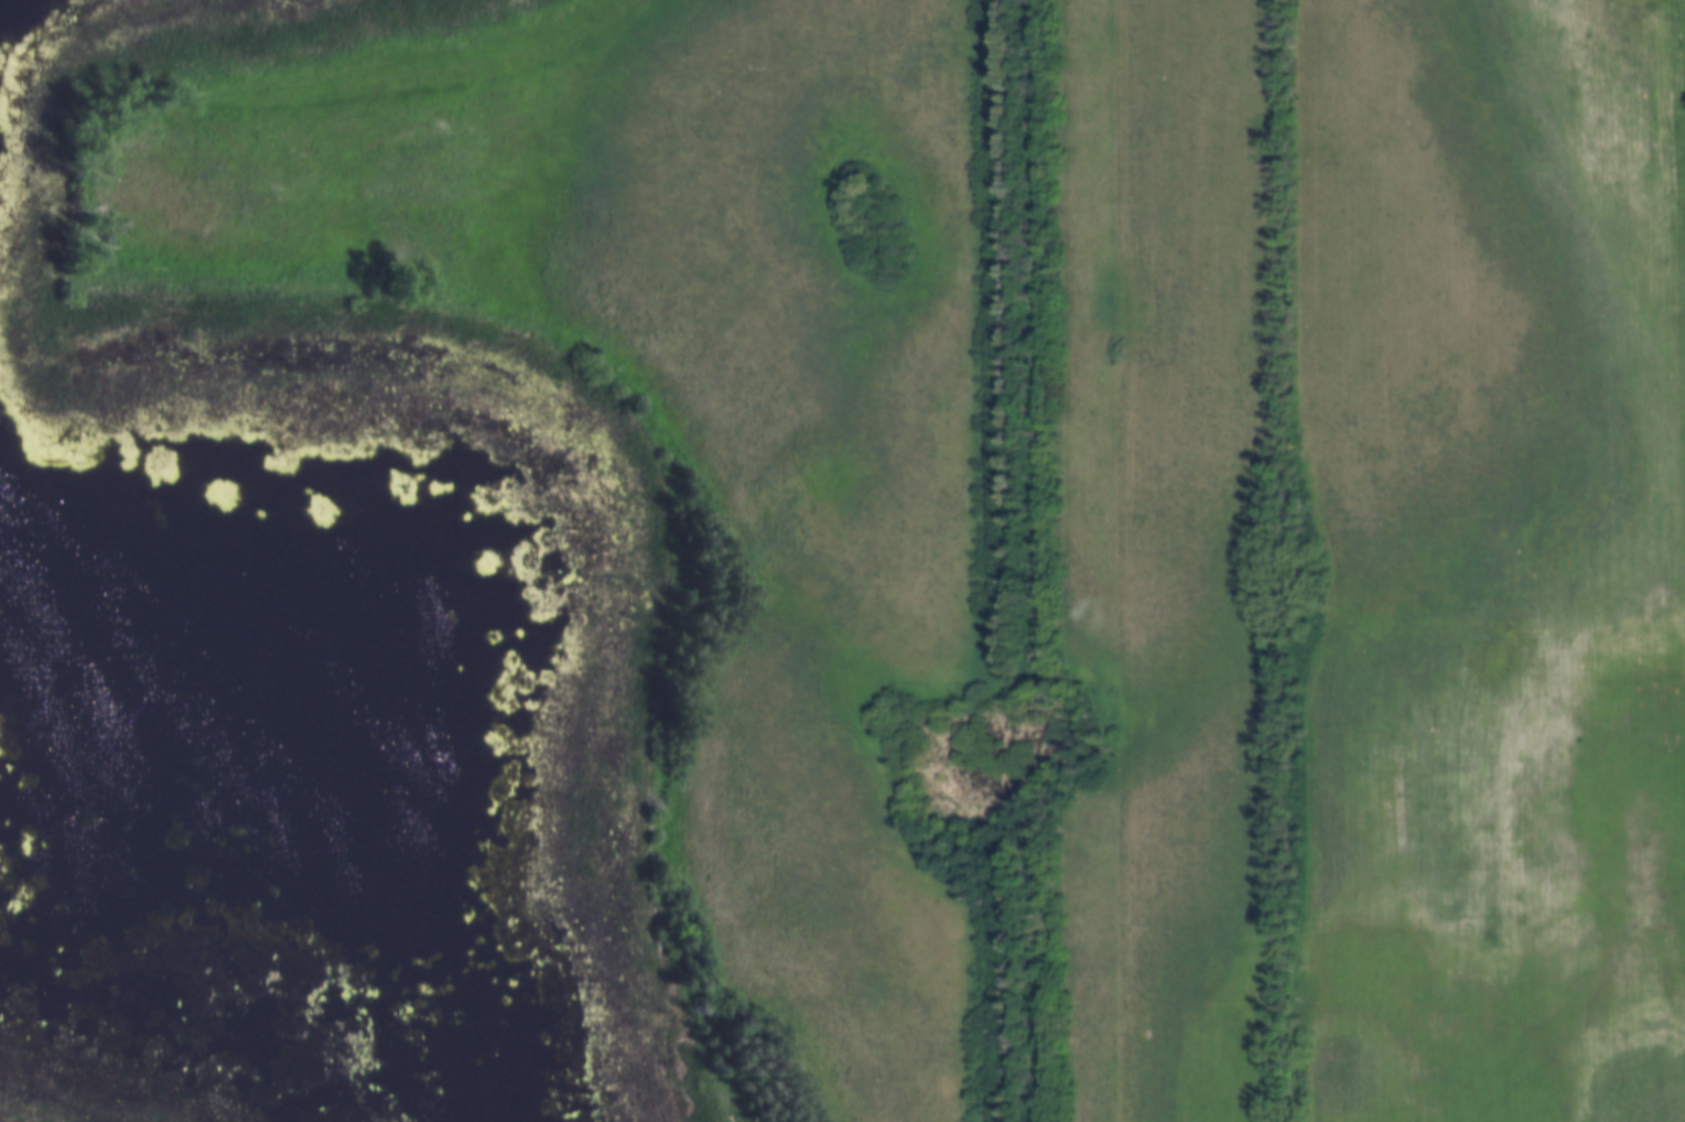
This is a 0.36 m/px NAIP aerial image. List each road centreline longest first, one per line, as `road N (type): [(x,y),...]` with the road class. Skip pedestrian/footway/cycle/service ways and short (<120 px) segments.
road 1 (track): [(1684,151),(1682,0)]

